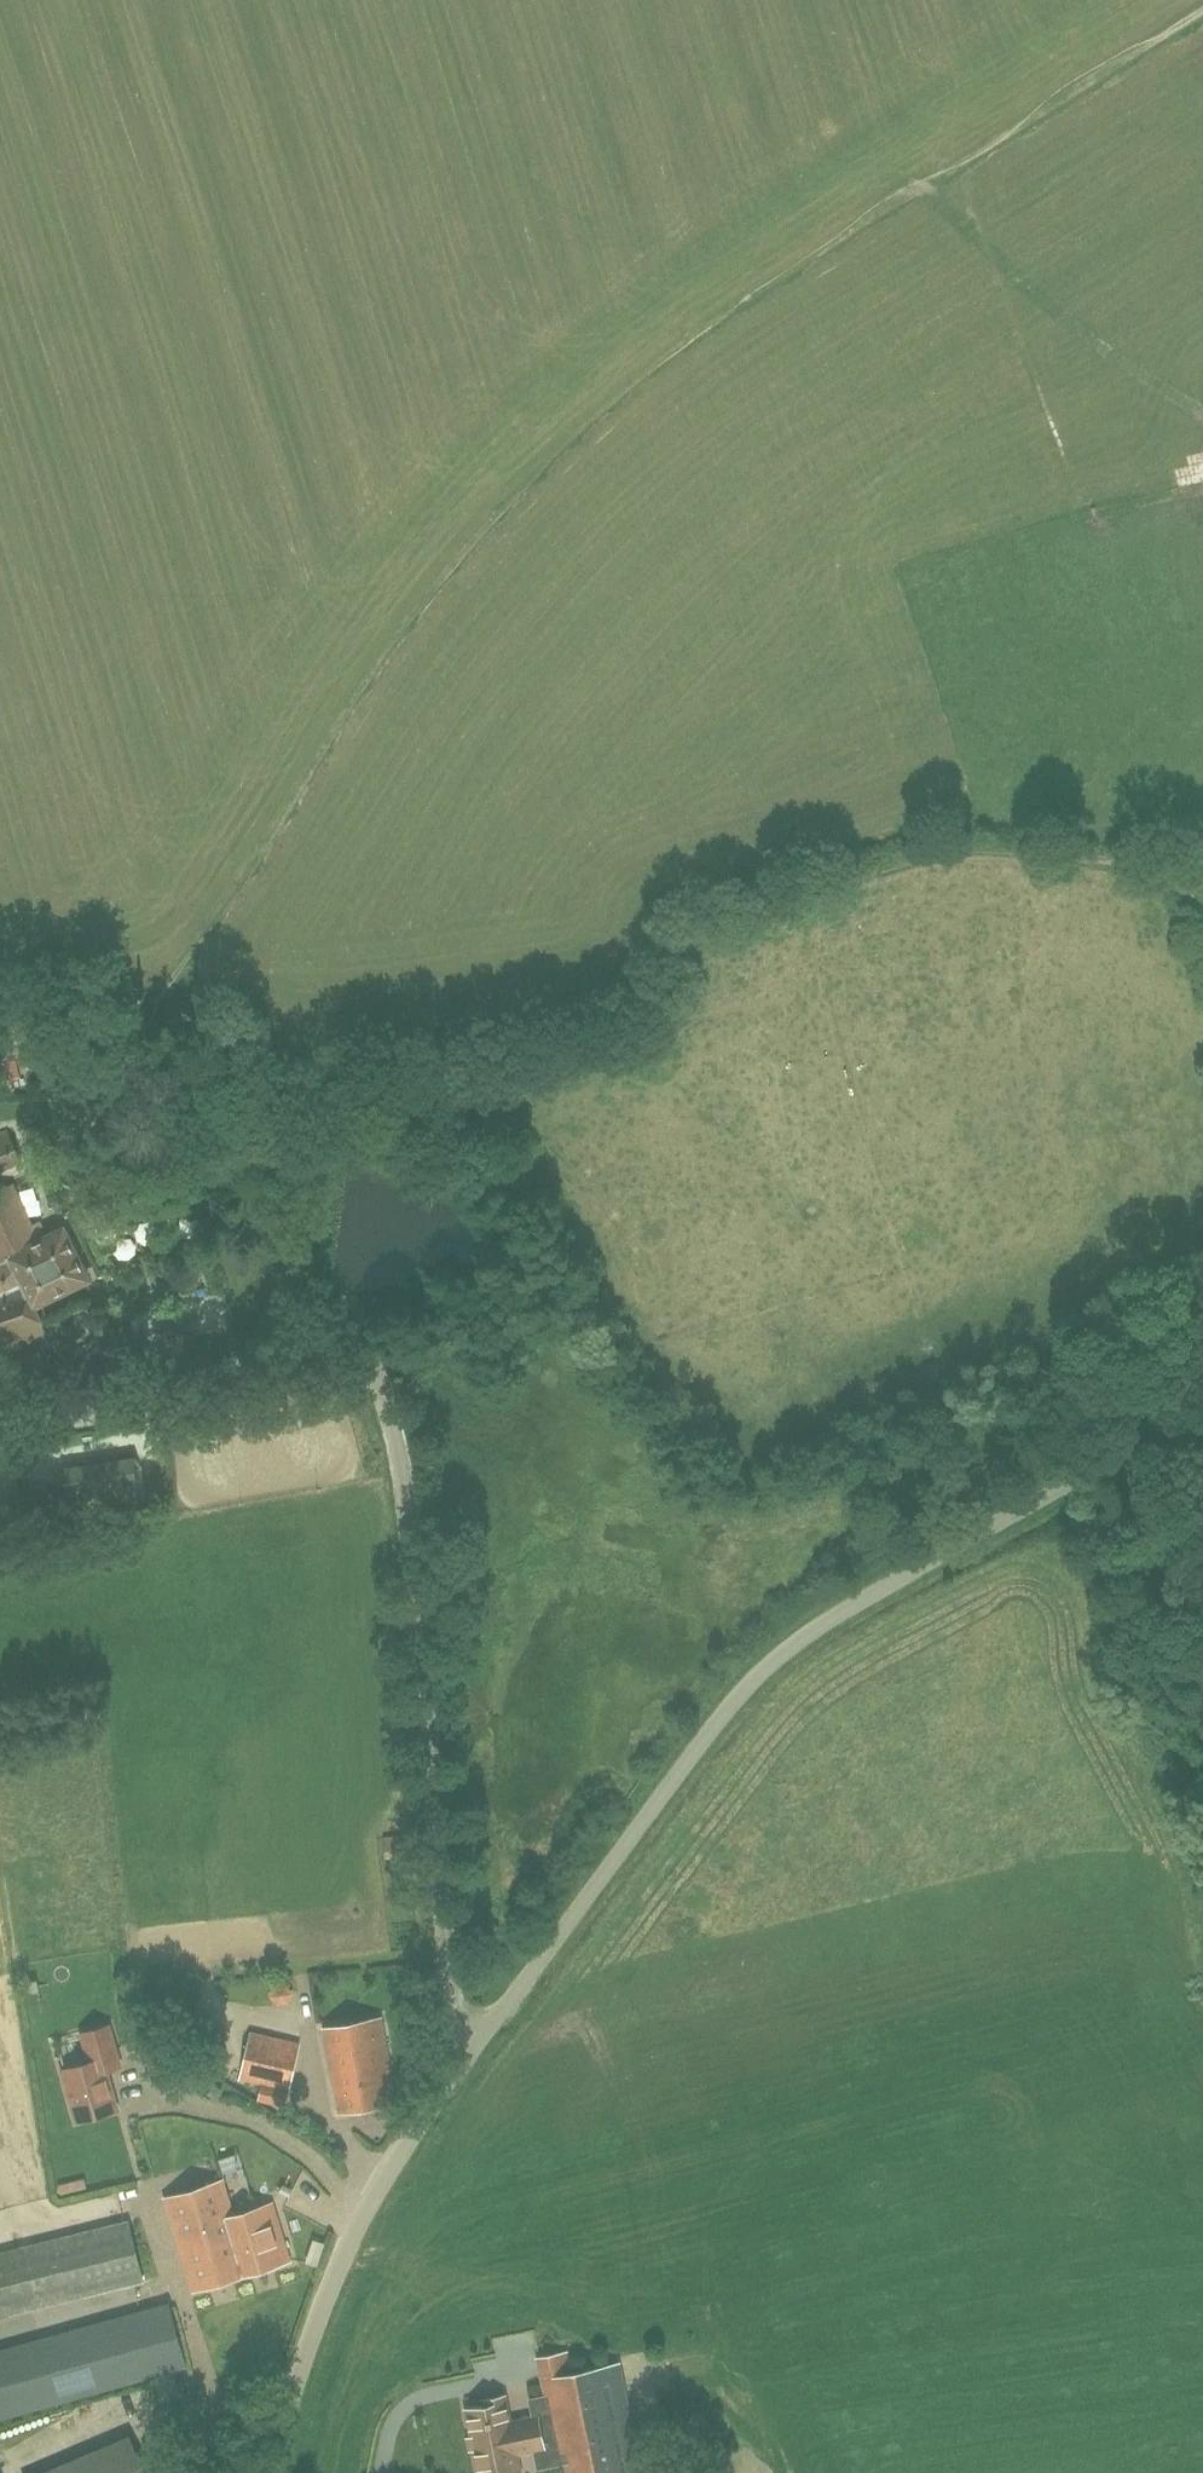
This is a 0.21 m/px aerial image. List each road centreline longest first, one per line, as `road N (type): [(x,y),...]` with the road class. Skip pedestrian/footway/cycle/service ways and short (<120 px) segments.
road 1 (track): [(1202,12),(708,330),(614,402),(480,539),(377,662),(232,913),(198,949)]
road 2 (unclassified): [(476,2051),(446,1971),(404,1473),(381,1380),(369,1362),(344,1351),(257,1363),(0,1431)]
road 3 (unclassified): [(476,2051),(690,1758),(779,1655),(1202,1404)]
road 4 (unclassified): [(272,2472),(301,2356),(341,2259),(391,2167),(476,2051)]

